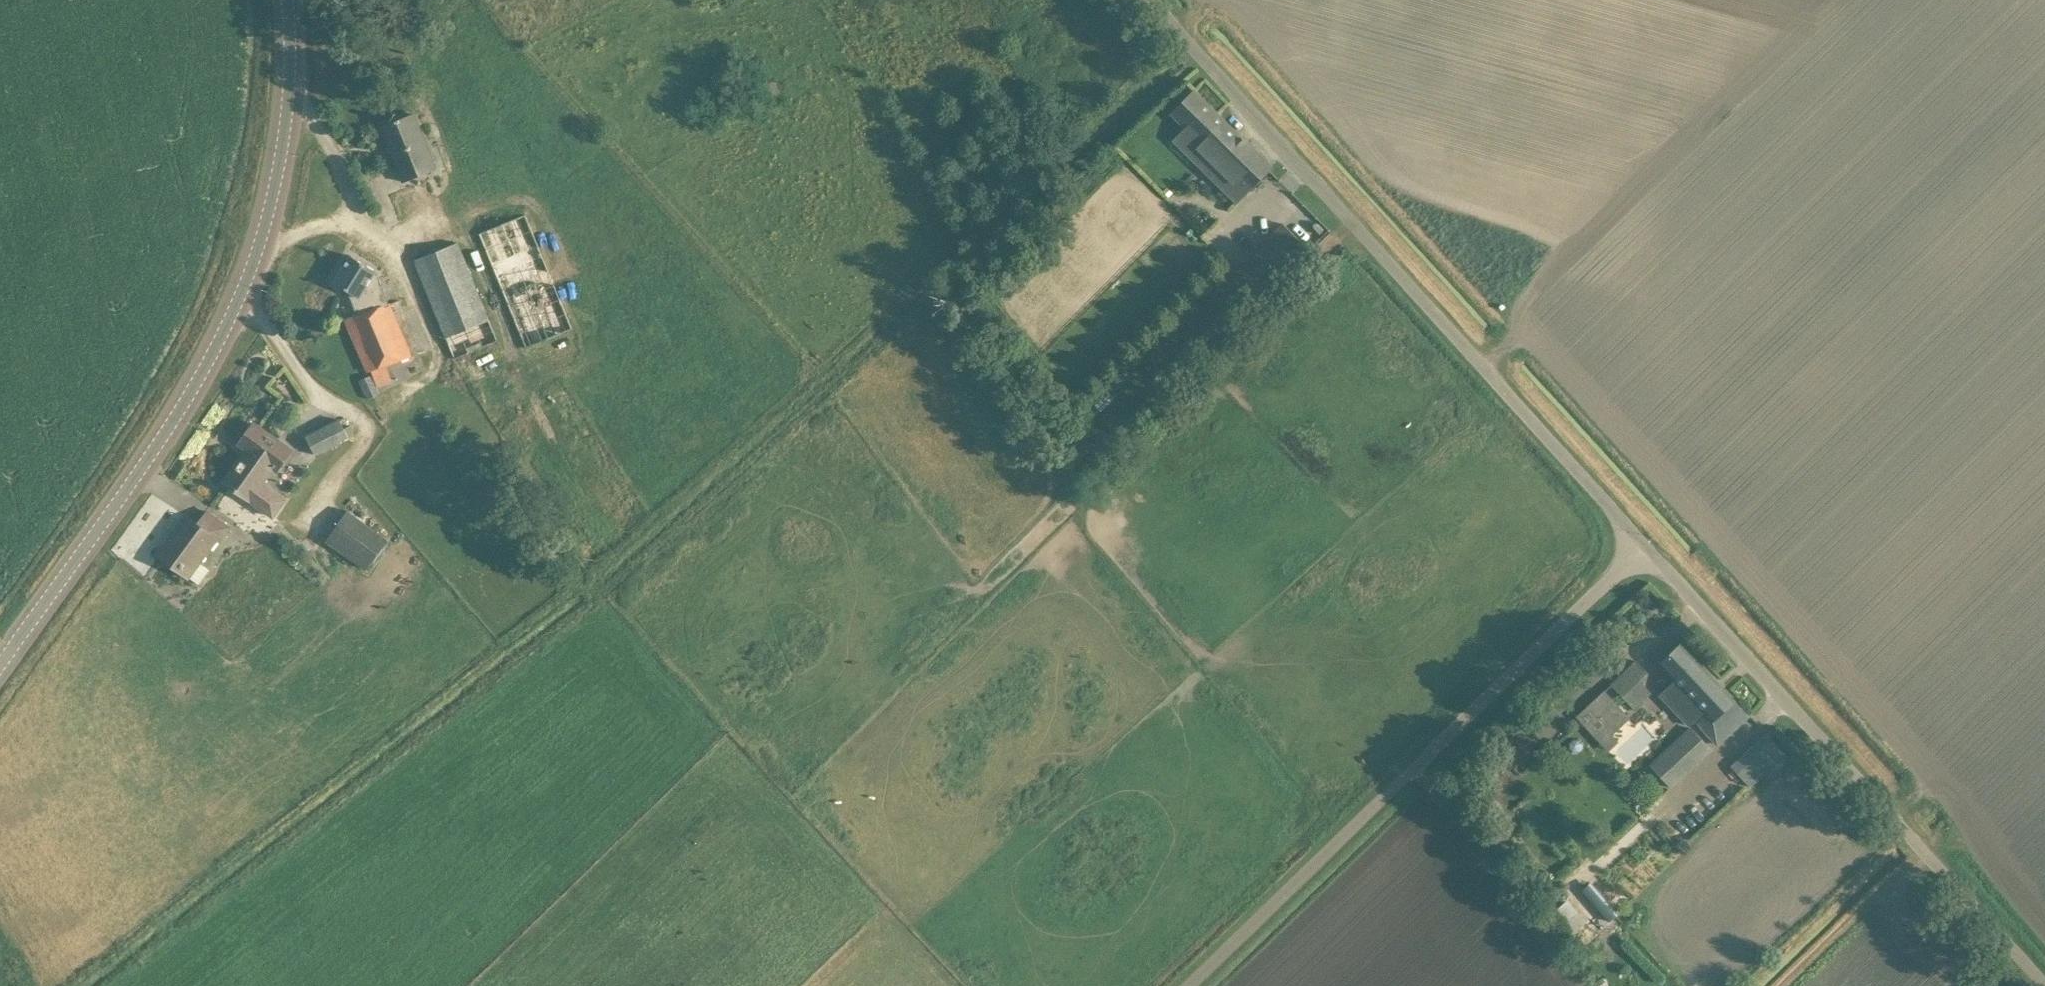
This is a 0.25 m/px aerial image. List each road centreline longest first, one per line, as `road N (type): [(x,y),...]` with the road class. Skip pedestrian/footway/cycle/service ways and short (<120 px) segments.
road 1 (tertiary): [(0,661),(160,440),(232,319),(271,202),(292,64),(286,0)]
road 2 (unclassified): [(1652,547),(1407,286),(1157,0)]
road 3 (unclassified): [(1199,985),(1652,547)]
road 4 (unclassified): [(2044,977),(1652,547)]

